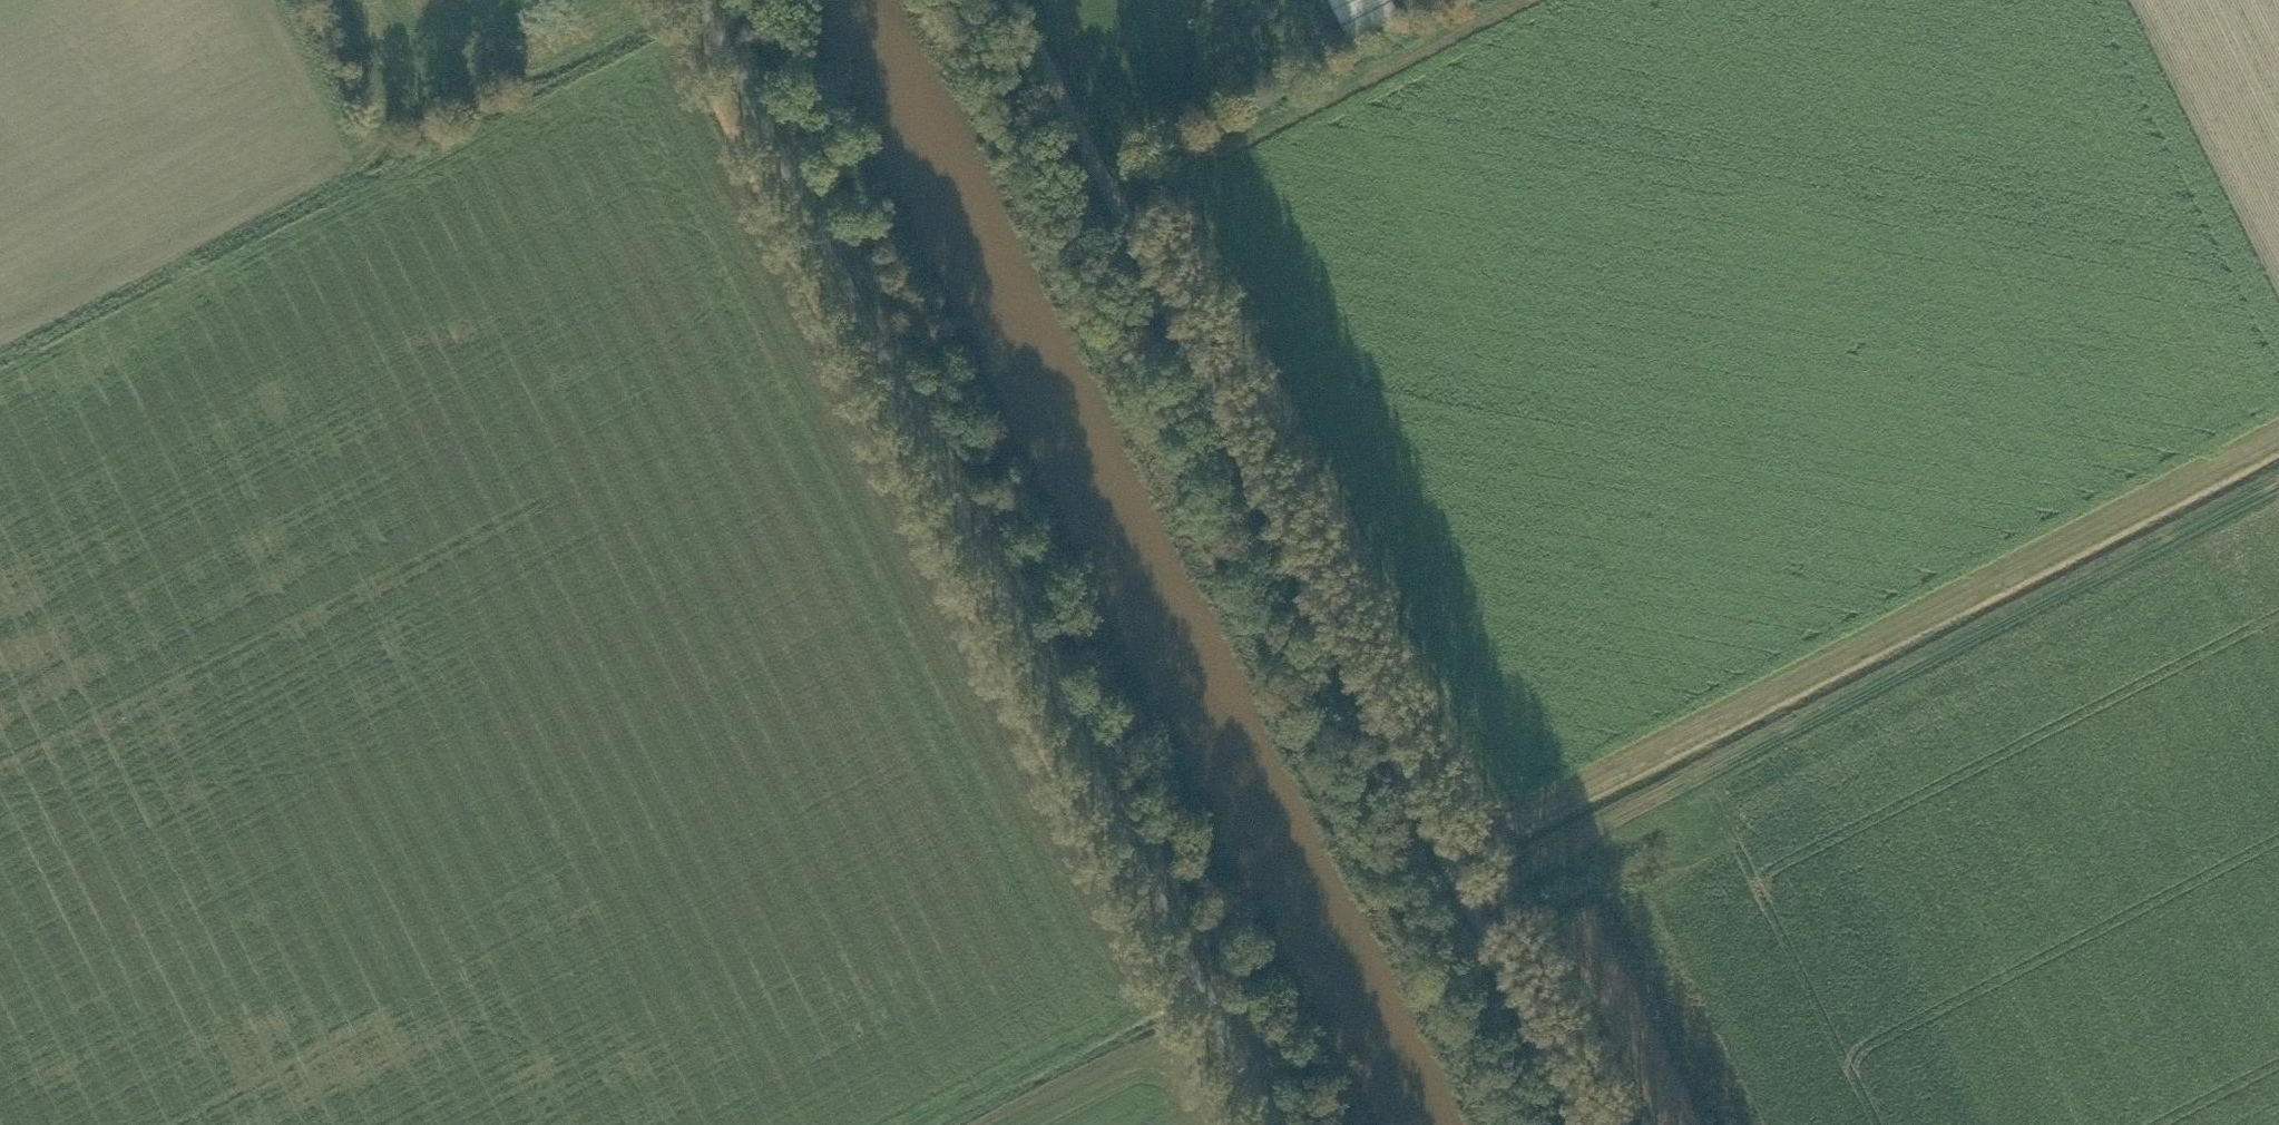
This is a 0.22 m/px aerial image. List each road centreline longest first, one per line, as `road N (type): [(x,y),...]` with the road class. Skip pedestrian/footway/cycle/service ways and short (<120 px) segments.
road 1 (unclassified): [(1269,1124),(700,0)]
road 2 (unclassified): [(1580,1124),(1012,0)]

